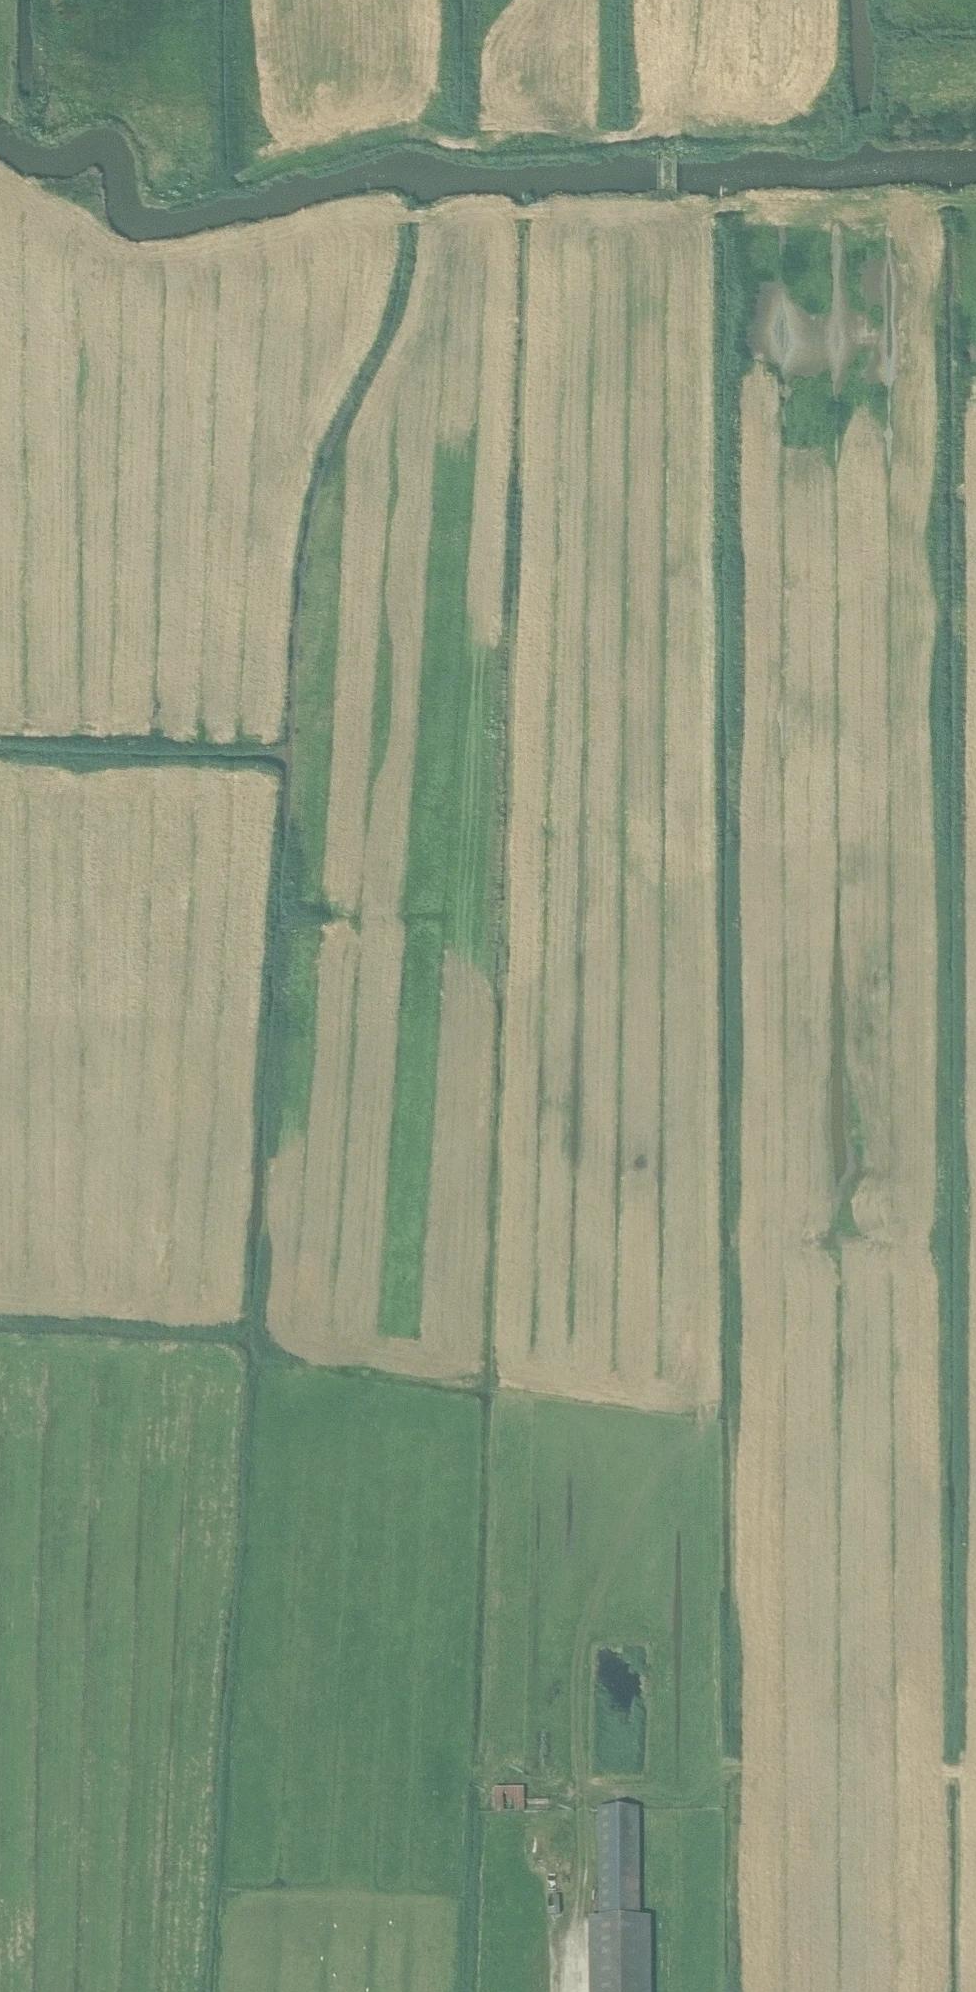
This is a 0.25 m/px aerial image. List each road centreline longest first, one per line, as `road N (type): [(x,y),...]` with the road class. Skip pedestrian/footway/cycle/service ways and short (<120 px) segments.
road 1 (track): [(572,1991),(582,1862),(579,1636),(596,1618),(639,1622)]

